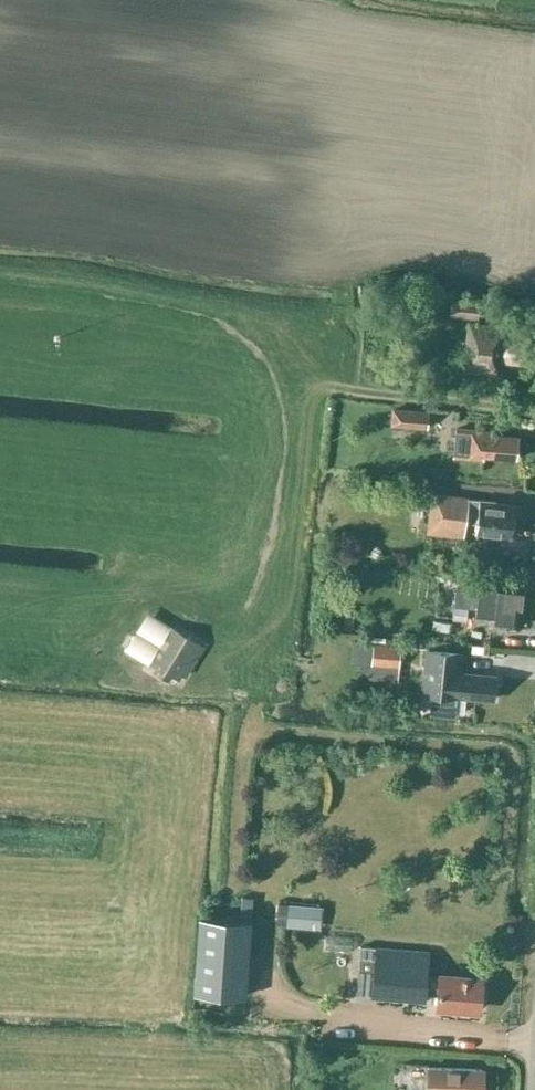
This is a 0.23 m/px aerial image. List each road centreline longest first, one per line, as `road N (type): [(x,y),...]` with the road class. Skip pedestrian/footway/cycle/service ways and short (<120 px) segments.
road 1 (track): [(534,410),(315,388),(304,420),(277,671),(242,668)]

